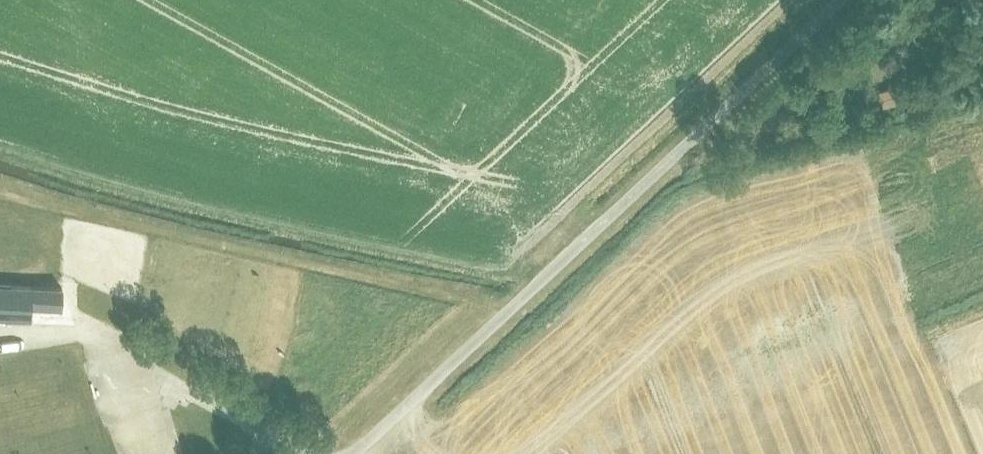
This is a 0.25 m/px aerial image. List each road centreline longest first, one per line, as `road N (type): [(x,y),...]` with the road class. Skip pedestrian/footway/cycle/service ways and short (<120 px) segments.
road 1 (unclassified): [(352,453),(841,0)]

